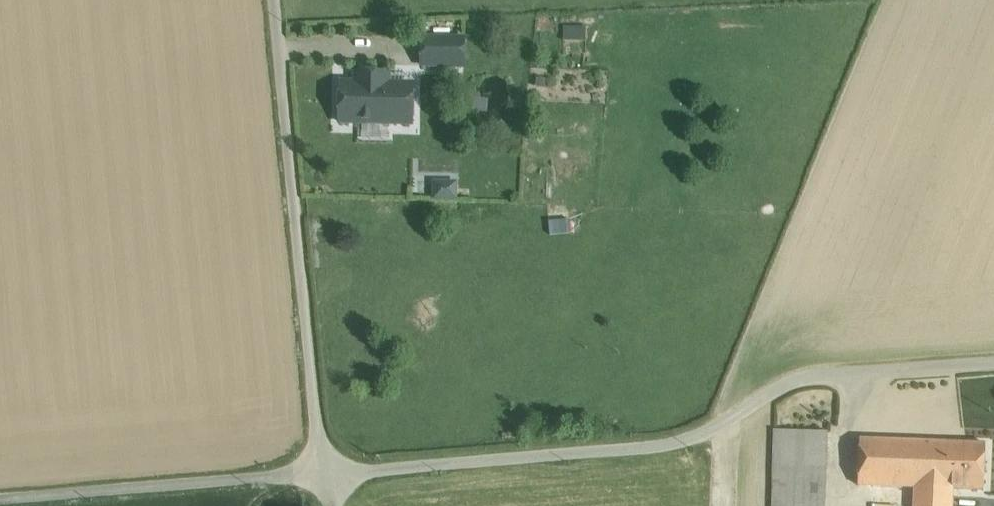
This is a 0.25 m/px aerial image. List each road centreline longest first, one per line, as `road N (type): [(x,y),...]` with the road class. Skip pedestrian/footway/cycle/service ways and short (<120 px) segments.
road 1 (track): [(993,364),(829,377),(784,389),(685,441),(636,449),(0,500)]
road 2 (track): [(329,505),(278,0)]

